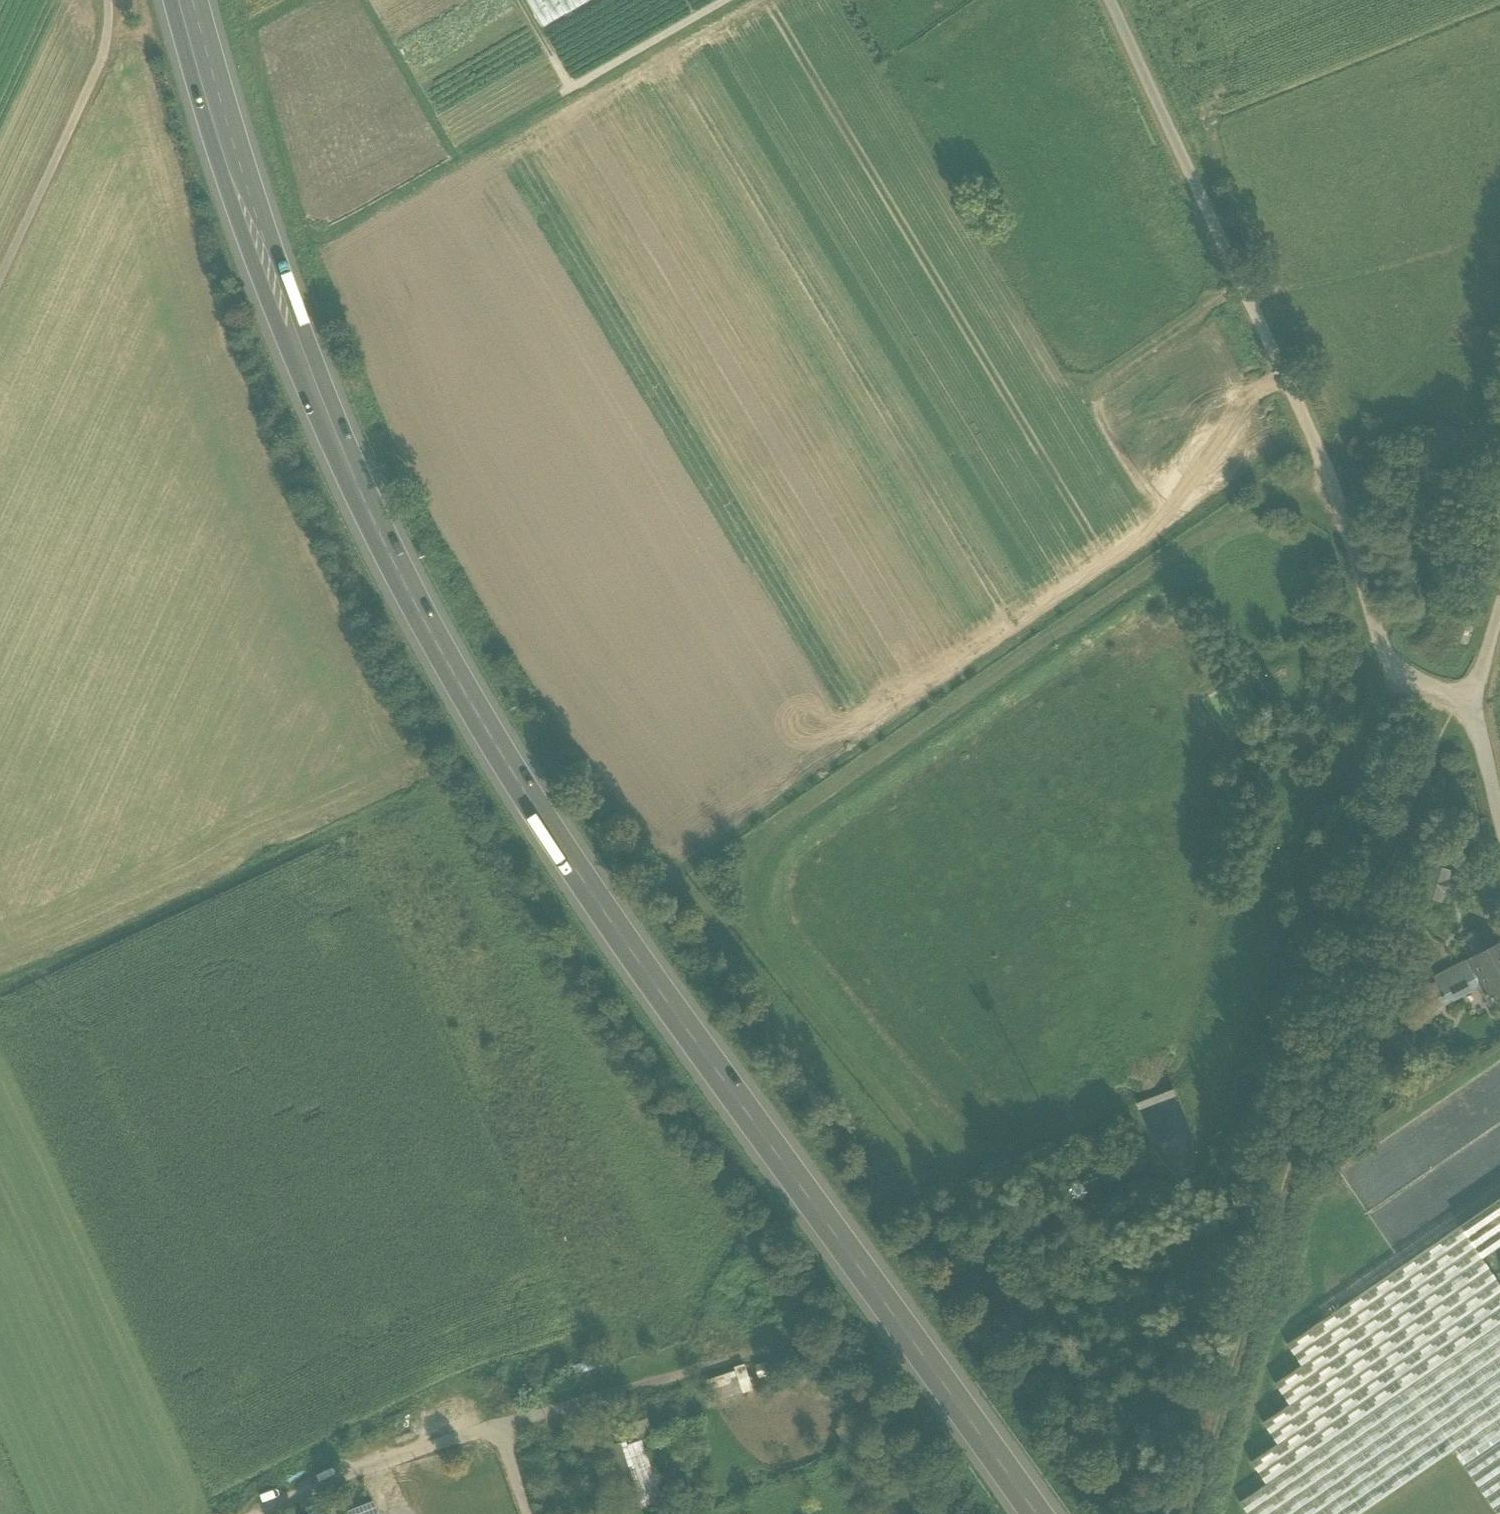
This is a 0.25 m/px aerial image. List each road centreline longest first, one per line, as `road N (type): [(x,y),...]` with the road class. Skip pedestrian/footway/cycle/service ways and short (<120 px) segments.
road 1 (primary): [(1033,1513),(645,969),(453,675),(312,384),(186,0)]
road 2 (track): [(1338,478),(1203,539),(794,820),(769,845),(757,877),(757,914),(773,948),(980,1206),(1042,1217),(1076,1212),(1122,1189)]
road 3 (track): [(1122,0),(1338,478),(1398,660),(1453,697)]
road 4 (residential): [(260,1513),(494,1416),(760,1350)]
road 5 (track): [(1208,1125),(1237,1083),(1308,821),(1321,798),(1369,772),(1416,673)]
road 6 (track): [(0,283),(106,56),(108,0)]
road 7 (track): [(1499,631),(1479,688),(1453,697),(1483,746),(1499,816)]

